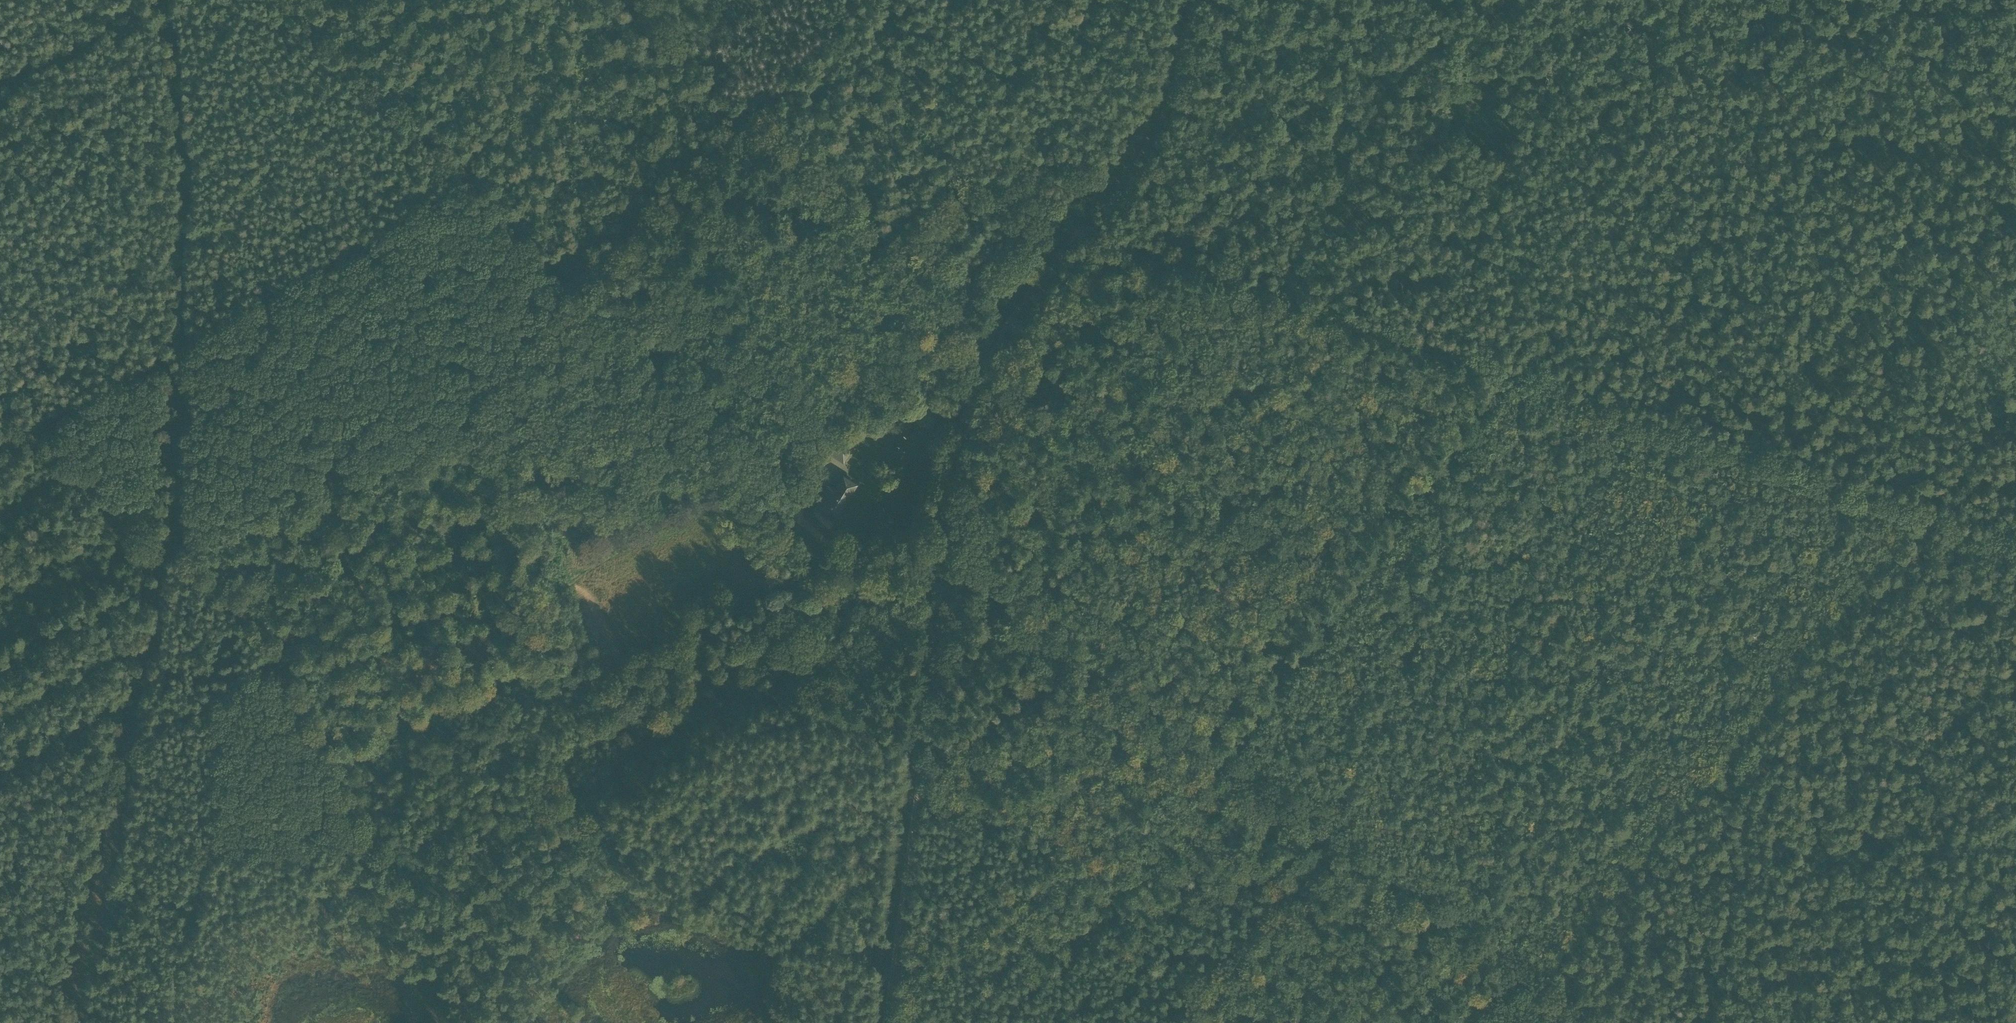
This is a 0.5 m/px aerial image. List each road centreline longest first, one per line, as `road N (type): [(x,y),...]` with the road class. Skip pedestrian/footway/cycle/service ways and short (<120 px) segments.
road 1 (track): [(292,0),(850,569),(875,577),(946,565)]
road 2 (track): [(1590,1022),(946,565)]
road 3 (track): [(946,565),(965,435),(991,347),(1161,127),(1198,0)]
road 4 (track): [(2015,547),(1511,375)]
road 5 (track): [(746,462),(278,649)]
road 6 (track): [(1228,762),(1511,375)]
road 7 (track): [(1787,0),(1511,375)]
road 8 (track): [(881,1022),(946,565)]
road 9 (track): [(1511,375),(1083,229)]
road 10 (track): [(474,184),(172,353)]
road 11 (track): [(0,450),(172,353)]
road 12 (track): [(1161,127),(1256,0)]

